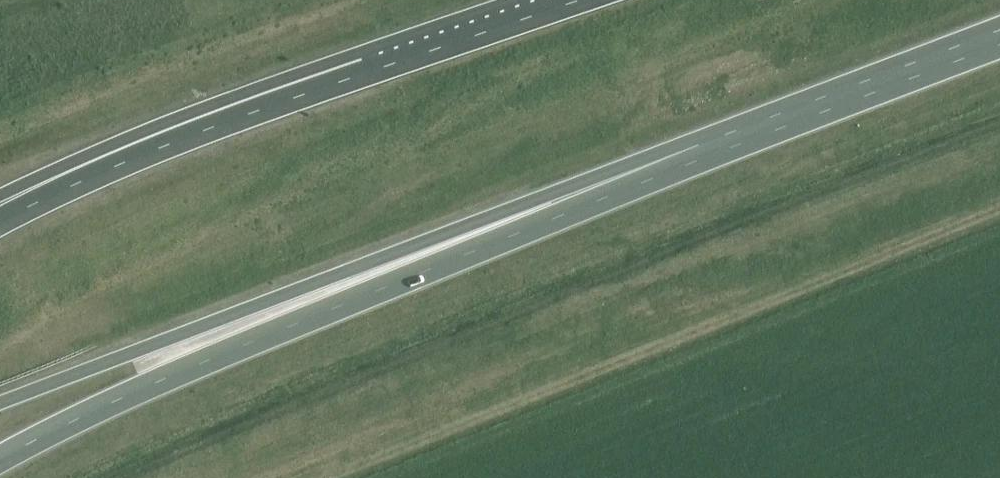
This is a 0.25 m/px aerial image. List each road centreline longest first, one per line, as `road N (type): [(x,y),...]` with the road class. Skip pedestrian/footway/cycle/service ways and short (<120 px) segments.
road 1 (trunk): [(0,460),(119,399),(698,146)]
road 2 (trunk): [(0,405),(698,146)]
road 3 (trunk): [(362,75),(146,154),(0,221)]
road 4 (trunk): [(362,75),(259,88),(0,197)]
road 5 (trunk): [(698,146),(999,31)]
road 6 (trunk): [(583,0),(362,75)]

